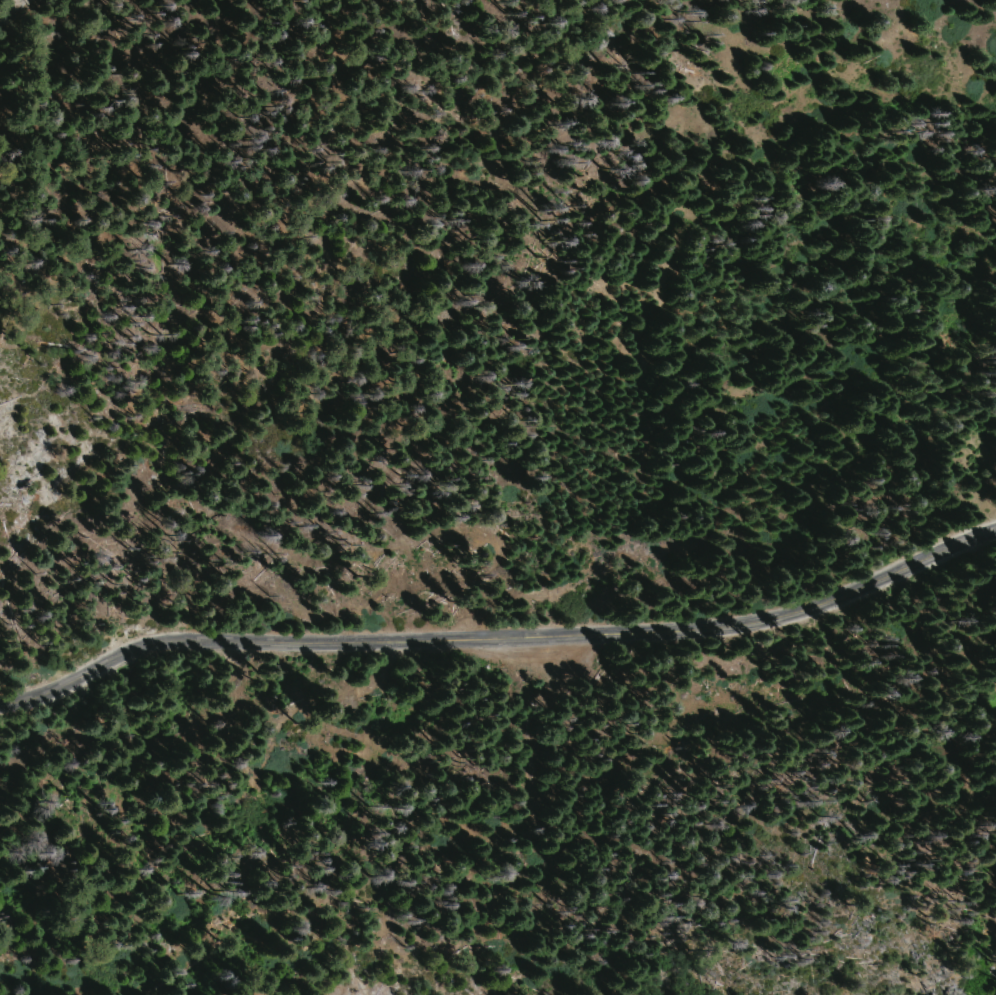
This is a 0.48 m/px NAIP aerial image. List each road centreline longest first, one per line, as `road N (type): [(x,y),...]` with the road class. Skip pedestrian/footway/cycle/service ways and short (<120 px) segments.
road 1 (tertiary): [(995,544),(886,586),(744,623),(478,651),(181,656),(0,719)]

